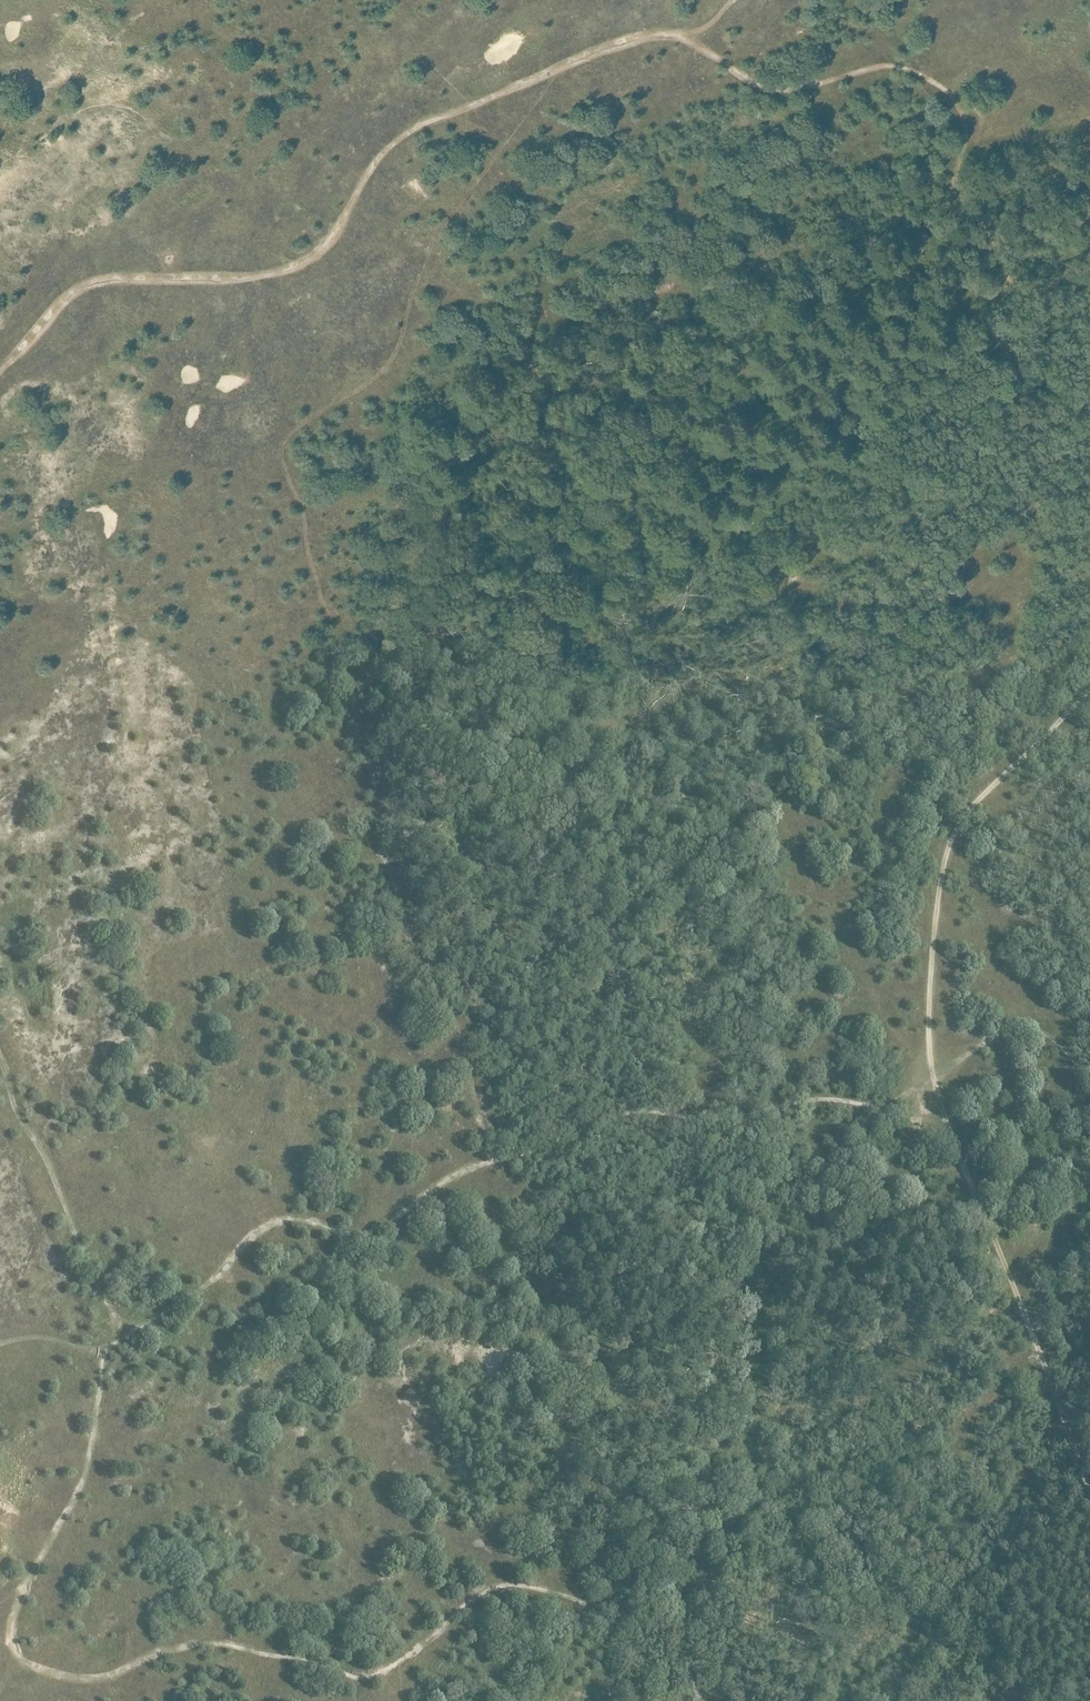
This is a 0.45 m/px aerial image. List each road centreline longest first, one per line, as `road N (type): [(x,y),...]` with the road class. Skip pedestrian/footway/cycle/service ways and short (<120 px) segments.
road 1 (track): [(0,370),(83,284),(292,268),(323,245),(377,161),(406,133),(608,45),(666,33),(772,91),(874,67),(903,67),(937,82),(967,124),(953,185),(1015,284),(1030,291),(1089,267)]
road 2 (track): [(686,1658),(670,1632),(656,1626),(603,1618),(581,1602),(511,1585),(469,1601),(417,1649),(363,1677),(208,1644),(174,1648),(104,1678),(29,1664),(10,1640),(10,1622),(80,1492),(103,1361),(123,1333)]
road 3 (track): [(1089,690),(985,792),(950,842),(929,1030),(945,1118),(1089,1493)]
road 4 (track): [(123,1333),(212,1283),(251,1238),(281,1220),(367,1233),(470,1169),(613,1119),(728,1119),(798,1103),(885,1104),(934,1079)]
road 5 (track): [(123,1333),(21,1121),(0,1054)]

